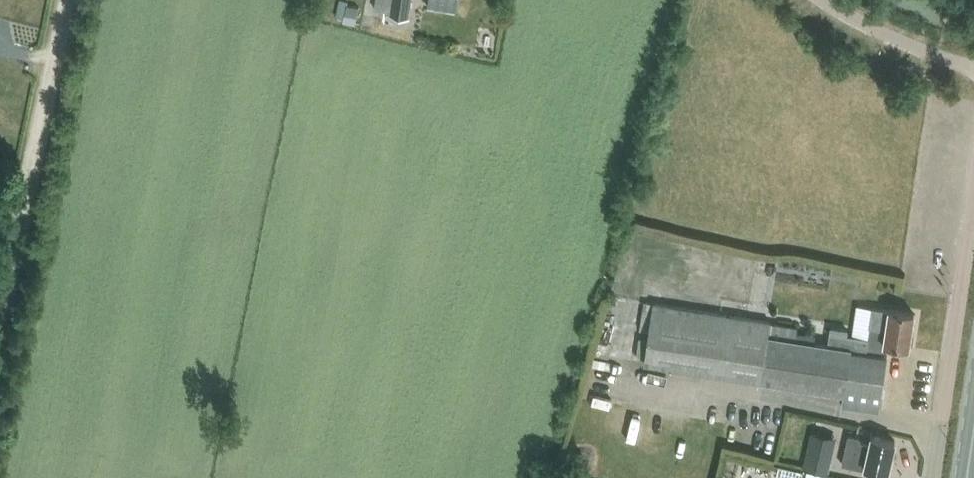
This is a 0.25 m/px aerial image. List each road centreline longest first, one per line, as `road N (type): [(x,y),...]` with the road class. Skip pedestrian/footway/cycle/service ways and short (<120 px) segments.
road 1 (track): [(0,298),(60,0)]
road 2 (unclassified): [(936,477),(973,226)]
road 3 (unclassified): [(973,71),(868,27),(826,0)]

